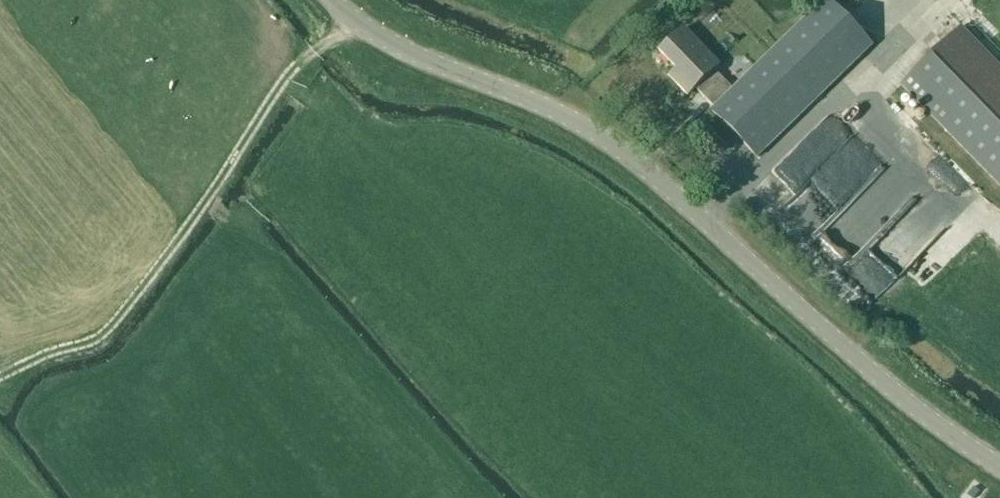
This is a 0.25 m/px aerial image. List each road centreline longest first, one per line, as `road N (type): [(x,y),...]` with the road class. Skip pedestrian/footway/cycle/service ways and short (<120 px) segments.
road 1 (tertiary): [(999,467),(903,400),(583,128),(467,69),(353,25),(331,0)]
road 2 (track): [(0,396),(97,341),(299,73),(353,25)]

